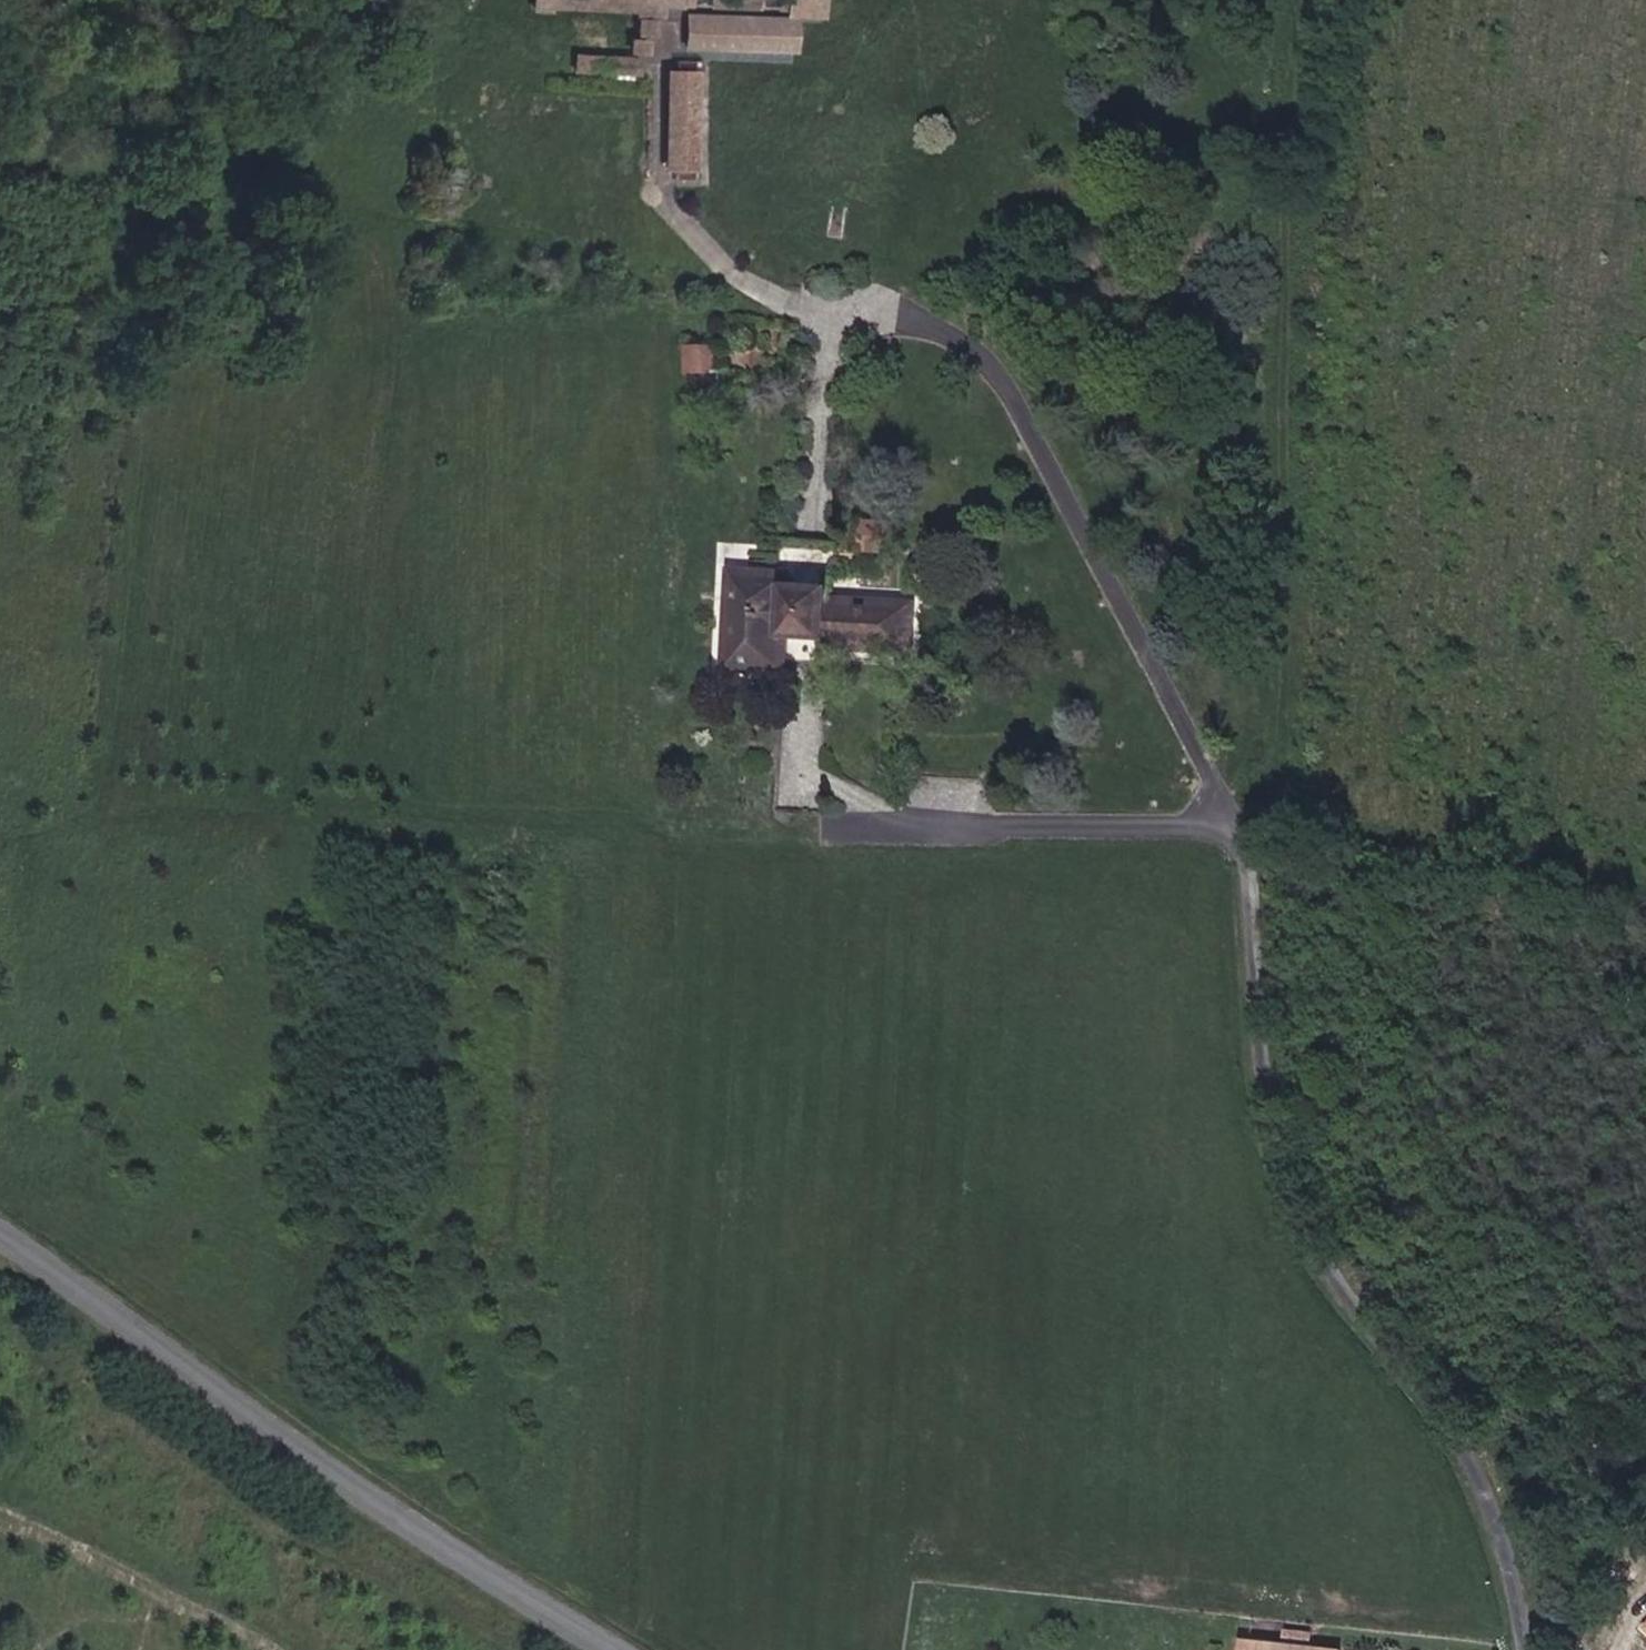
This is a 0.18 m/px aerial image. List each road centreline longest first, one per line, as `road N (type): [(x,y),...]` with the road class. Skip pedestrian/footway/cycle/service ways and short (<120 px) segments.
road 1 (unclassified): [(1532,1649),(1511,1548),(1470,1454),(1363,1320),(1271,1135),(1242,843),(1205,745),(999,359),(903,309),(825,308)]
road 2 (unclassified): [(607,1649),(349,1489),(0,1234)]
road 3 (unclassified): [(825,308),(784,297),(687,224),(661,192),(661,35)]
road 4 (unclassified): [(825,308),(814,477)]

